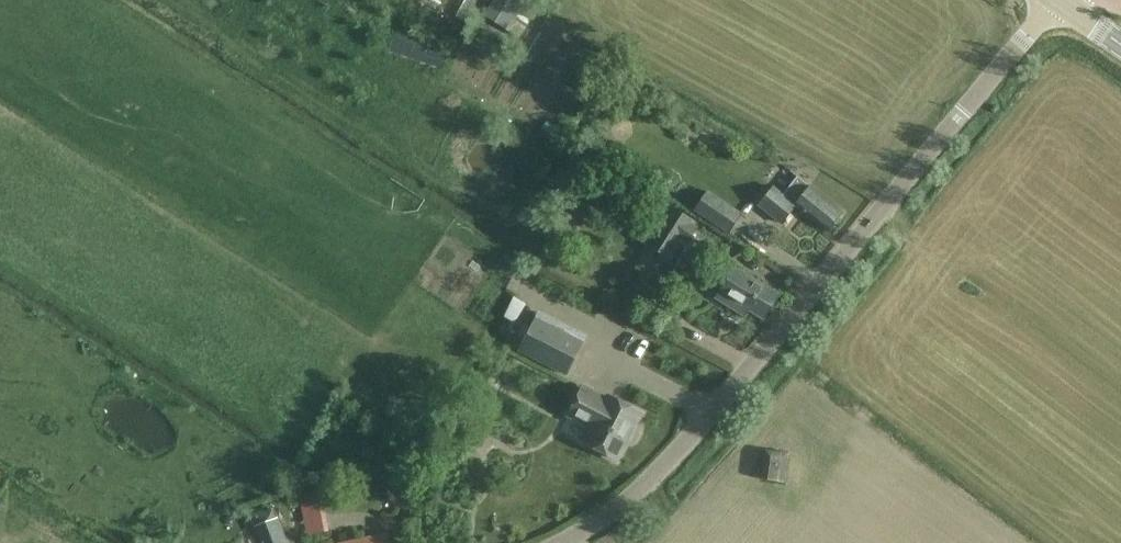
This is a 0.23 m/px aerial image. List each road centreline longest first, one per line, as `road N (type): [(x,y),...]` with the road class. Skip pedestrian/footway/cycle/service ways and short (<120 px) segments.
road 1 (unclassified): [(563,542),(637,493),(693,435),(1056,0)]

